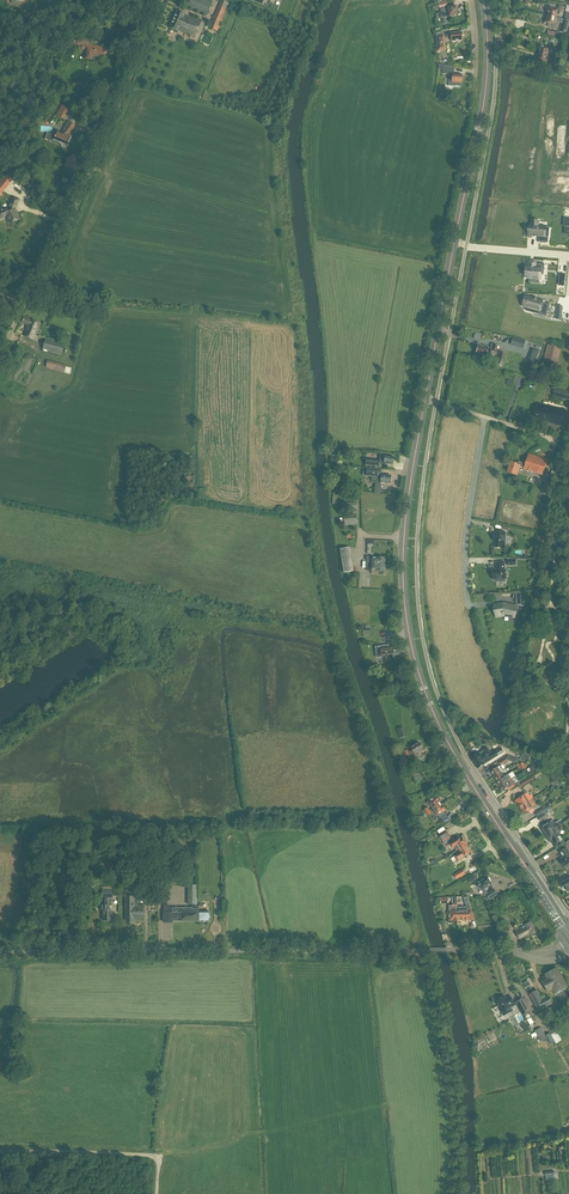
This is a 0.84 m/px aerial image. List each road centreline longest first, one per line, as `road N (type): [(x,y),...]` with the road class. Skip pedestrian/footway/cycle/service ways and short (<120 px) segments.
road 1 (primary): [(568,934),(444,735),(409,626),(409,474),(483,102),(482,0)]
road 2 (unclassified): [(0,953),(532,956)]
road 3 (unclassified): [(0,358),(53,263),(150,27)]
road 4 (unclassified): [(0,35),(115,0)]

